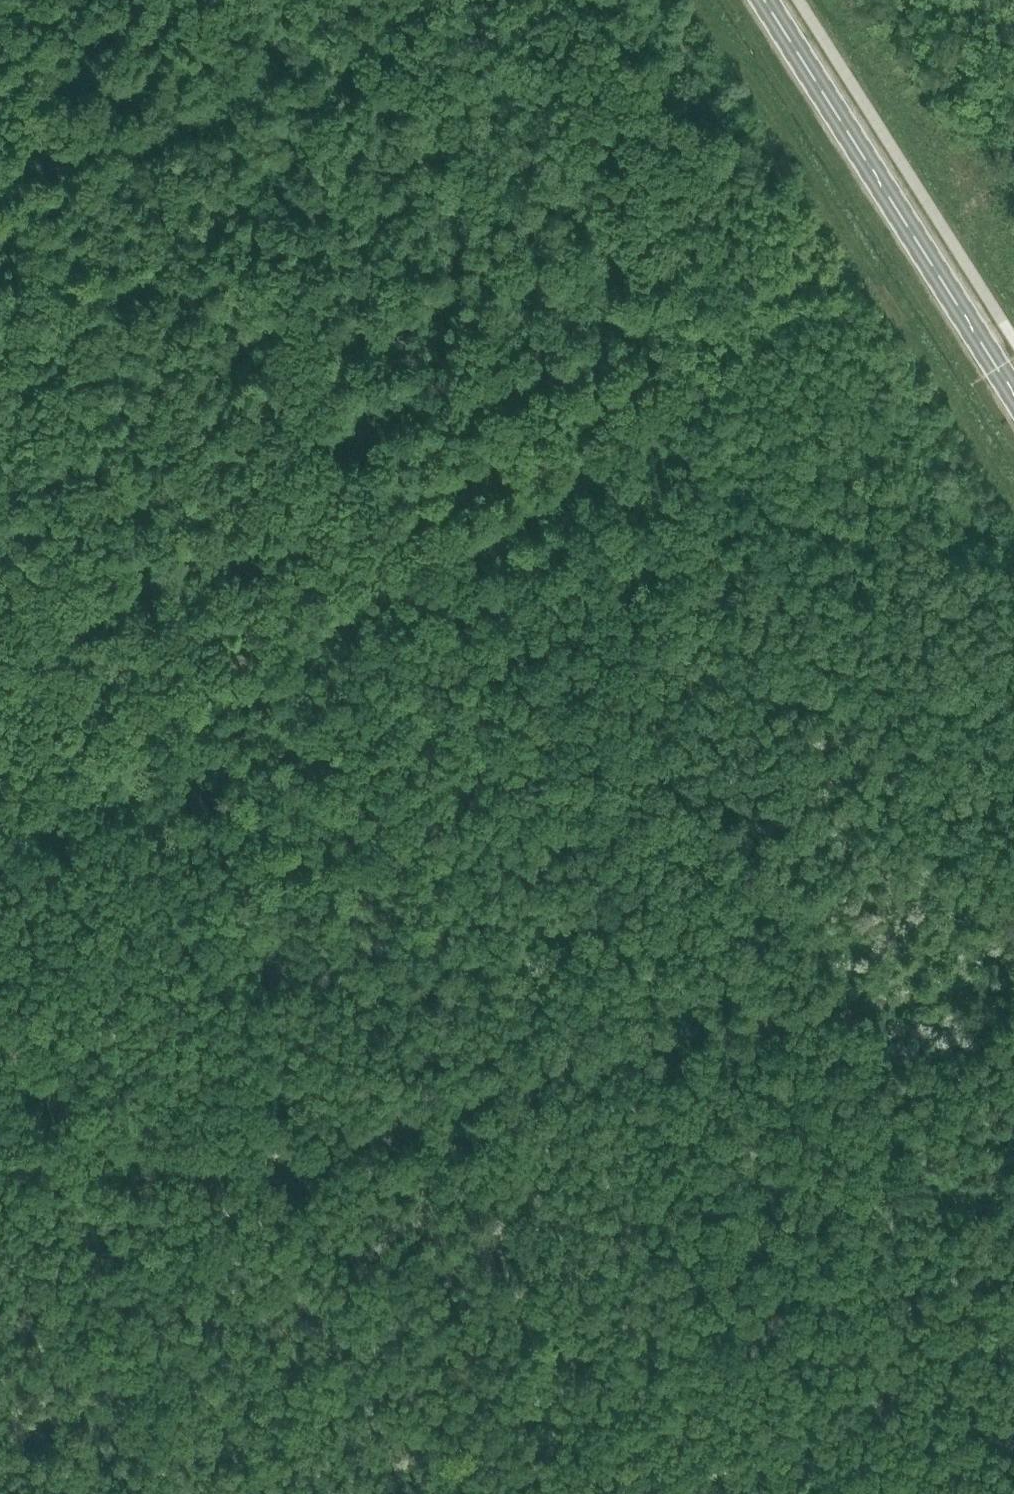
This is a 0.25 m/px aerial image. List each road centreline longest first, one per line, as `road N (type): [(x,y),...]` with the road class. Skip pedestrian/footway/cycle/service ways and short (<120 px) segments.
road 1 (track): [(1013,985),(753,1026),(532,1075),(334,1155),(275,1167),(174,1161),(113,1143),(64,1112),(0,1037)]
road 2 (track): [(703,0),(1013,497)]
road 3 (secondary): [(1013,394),(764,0)]
road 4 (track): [(0,195),(138,135),(237,80),(350,0)]

